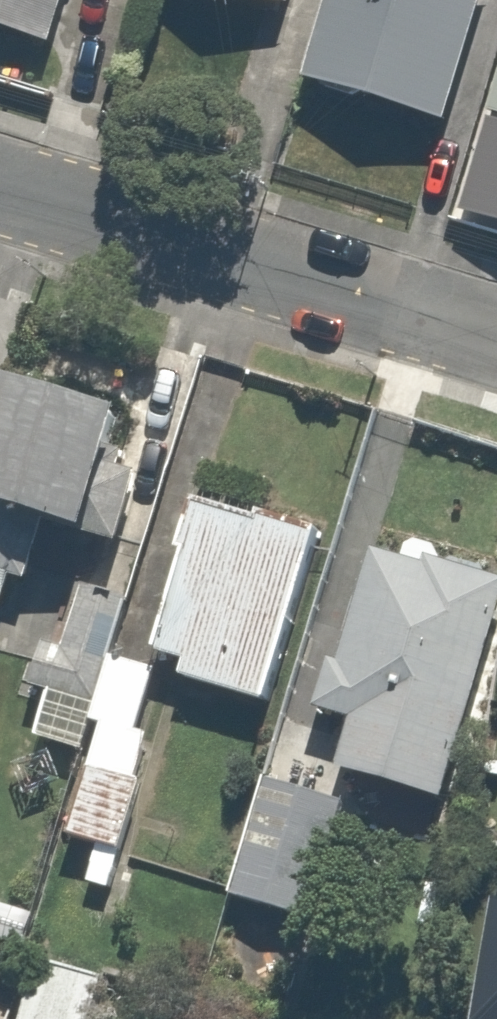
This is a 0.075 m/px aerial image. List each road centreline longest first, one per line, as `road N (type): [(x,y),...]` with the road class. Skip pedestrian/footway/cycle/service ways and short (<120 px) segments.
road 1 (residential): [(0,188),(496,339)]

